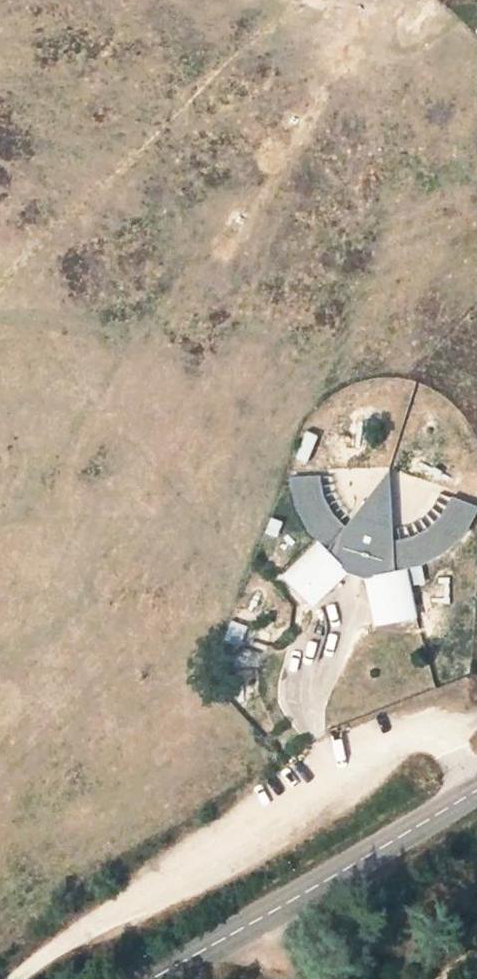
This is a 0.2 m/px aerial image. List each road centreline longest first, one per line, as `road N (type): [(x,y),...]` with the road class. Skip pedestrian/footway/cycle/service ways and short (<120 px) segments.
road 1 (primary): [(151,978),(476,792)]

